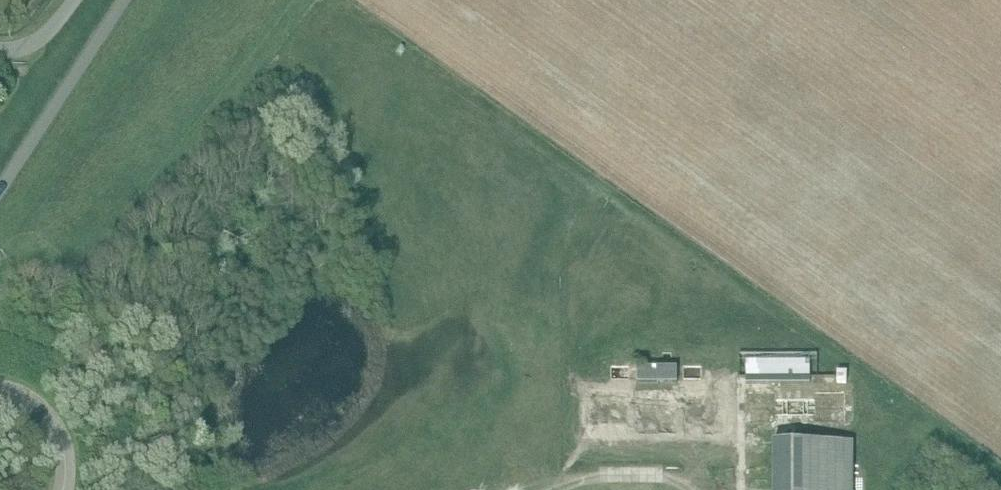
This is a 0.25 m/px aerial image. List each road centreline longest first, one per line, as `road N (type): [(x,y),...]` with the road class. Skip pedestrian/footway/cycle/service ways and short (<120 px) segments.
road 1 (unclassified): [(0,189),(124,0)]

